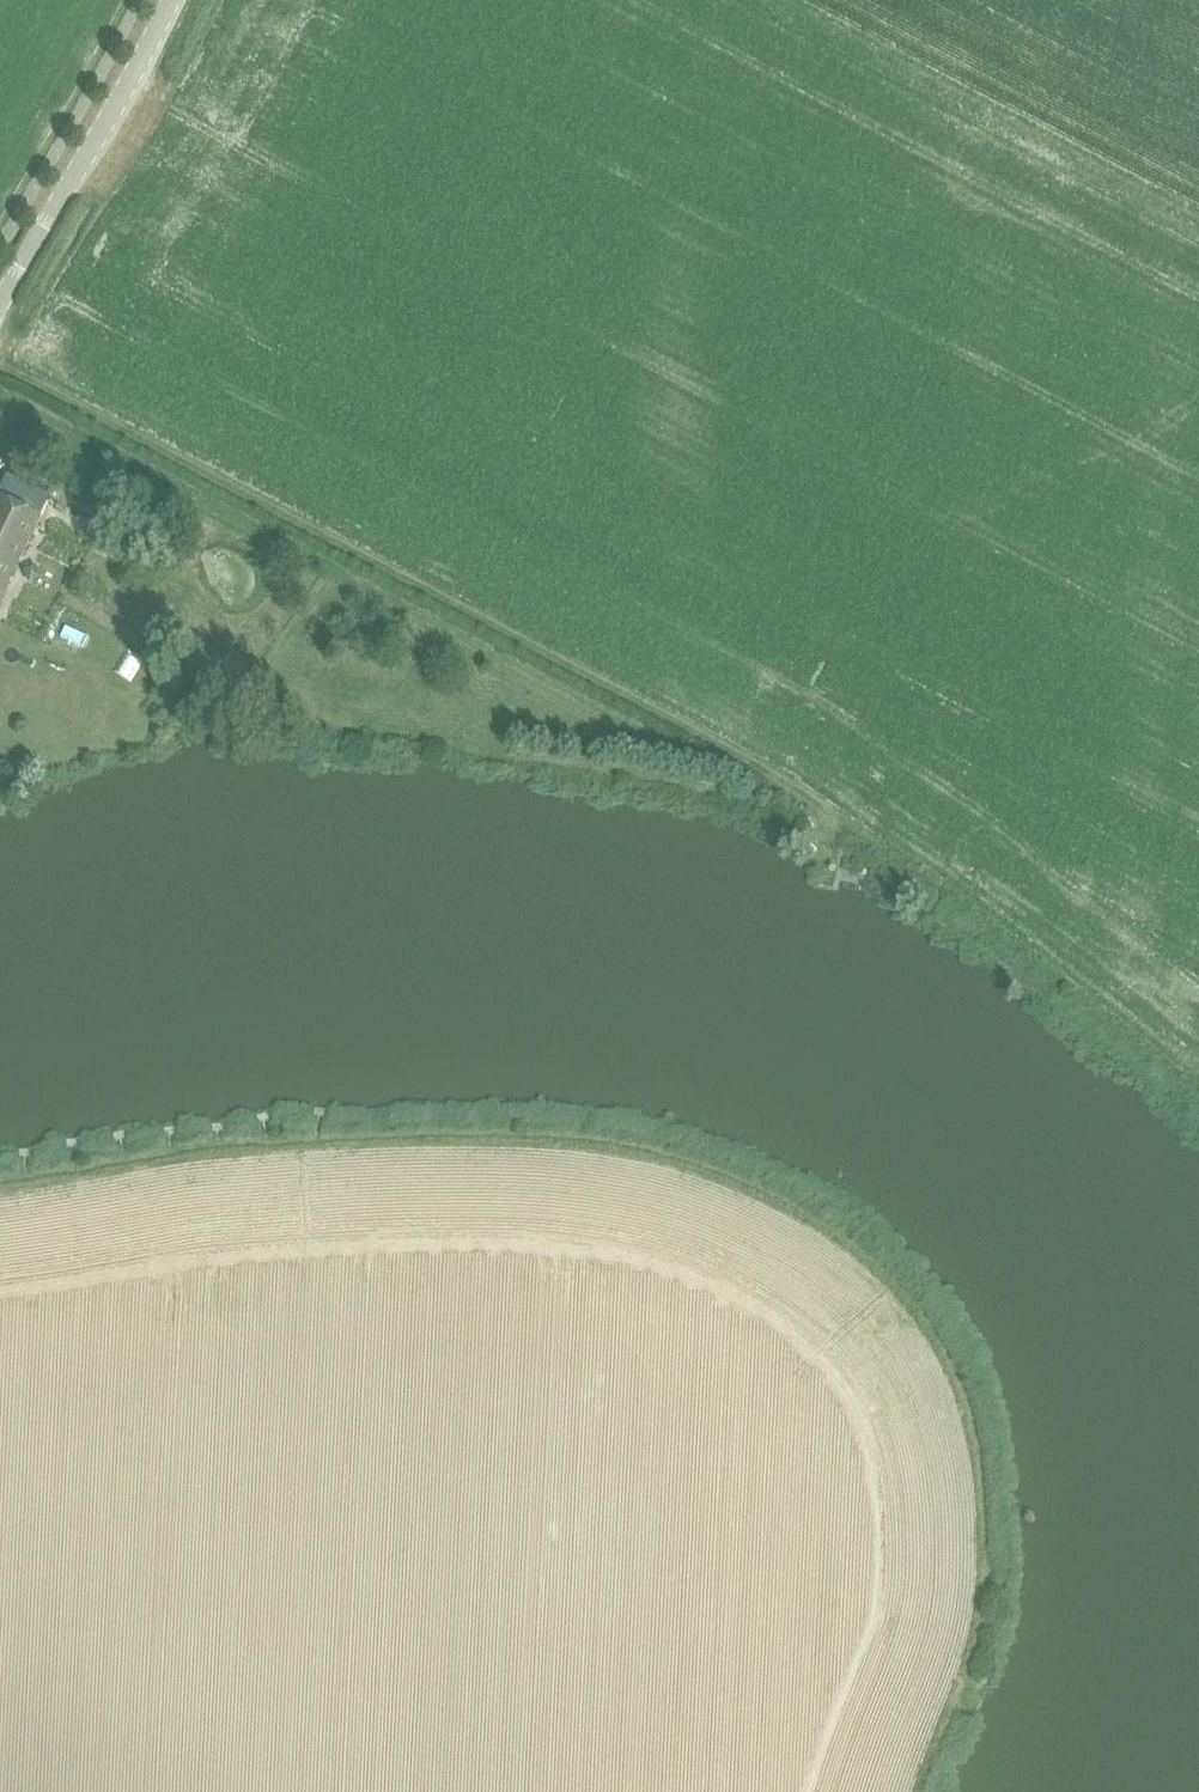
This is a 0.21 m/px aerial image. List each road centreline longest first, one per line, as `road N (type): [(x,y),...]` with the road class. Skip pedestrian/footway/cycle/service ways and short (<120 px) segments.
road 1 (unclassified): [(0,305),(175,0)]

